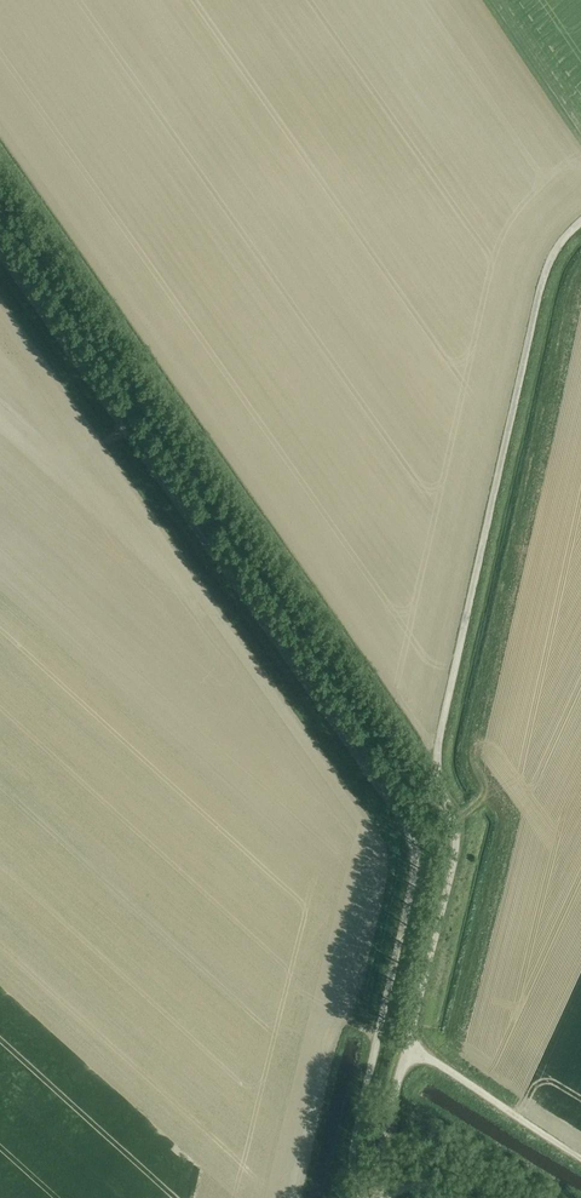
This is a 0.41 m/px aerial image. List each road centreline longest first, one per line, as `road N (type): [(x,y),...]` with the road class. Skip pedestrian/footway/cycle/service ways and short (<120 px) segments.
road 1 (unclassified): [(360,1197),(353,1147),(416,870),(411,834),(0,253)]
road 2 (unclassified): [(408,1049),(455,848),(437,753),(552,274),(580,240)]
road 3 (unclassified): [(408,1049),(580,1156)]
road 4 (unclassified): [(373,1197),(408,1049)]

